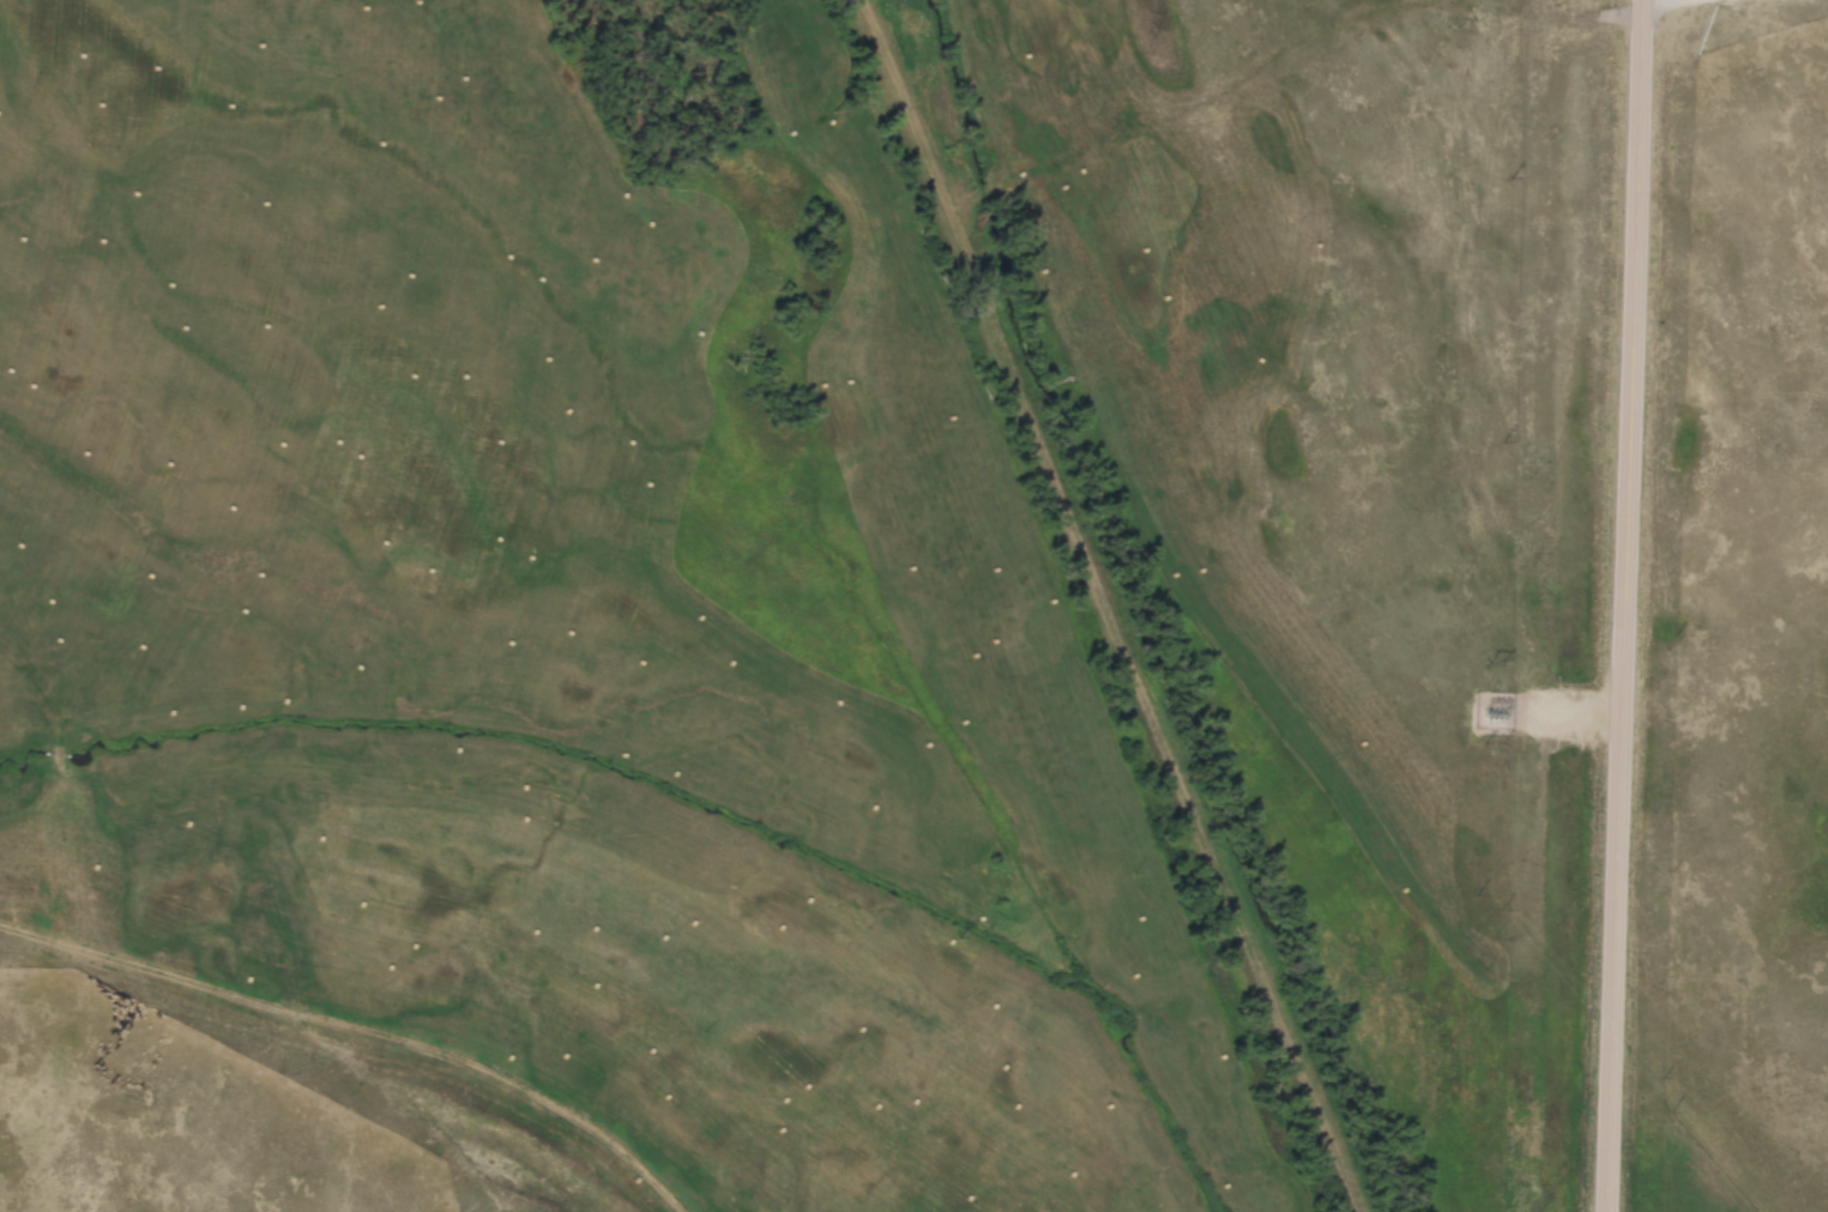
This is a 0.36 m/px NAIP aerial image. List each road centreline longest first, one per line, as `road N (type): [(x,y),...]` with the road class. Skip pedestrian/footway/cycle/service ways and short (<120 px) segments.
road 1 (secondary): [(1602,1211),(1640,0)]

